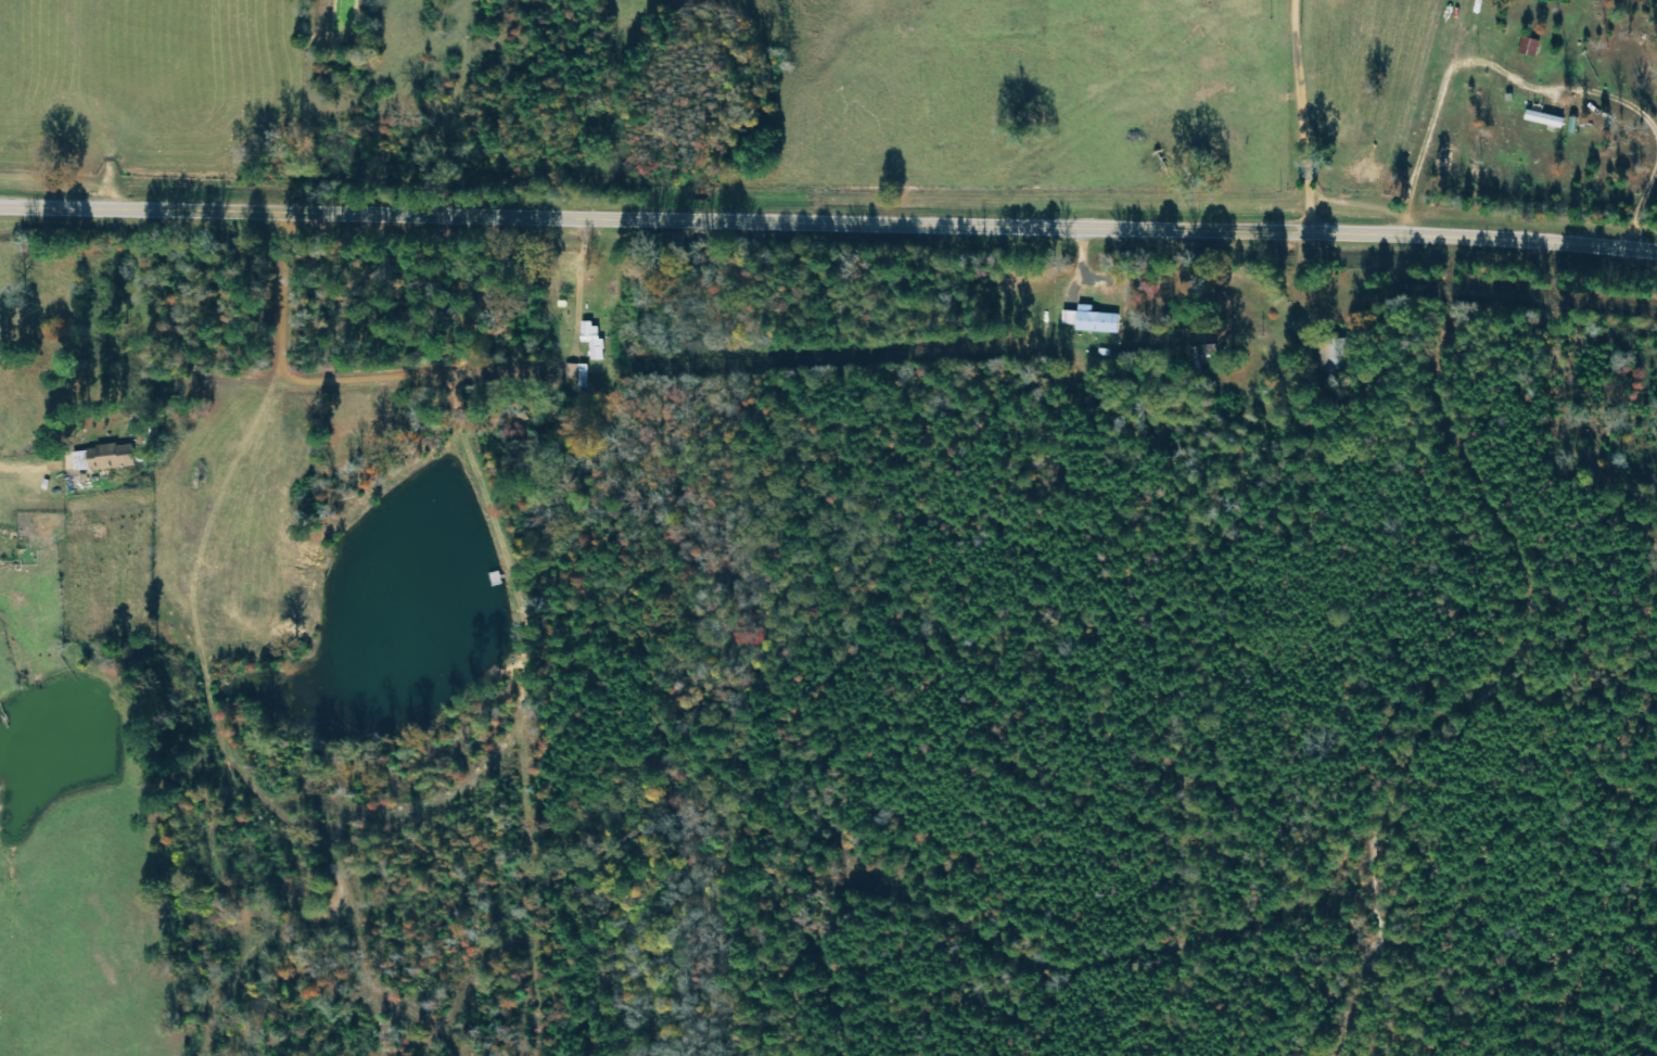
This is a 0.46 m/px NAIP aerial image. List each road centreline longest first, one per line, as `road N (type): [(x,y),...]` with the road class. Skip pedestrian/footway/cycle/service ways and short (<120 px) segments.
road 1 (tertiary): [(0,207),(1528,242),(1656,252)]
road 2 (residential): [(200,212),(259,558)]

